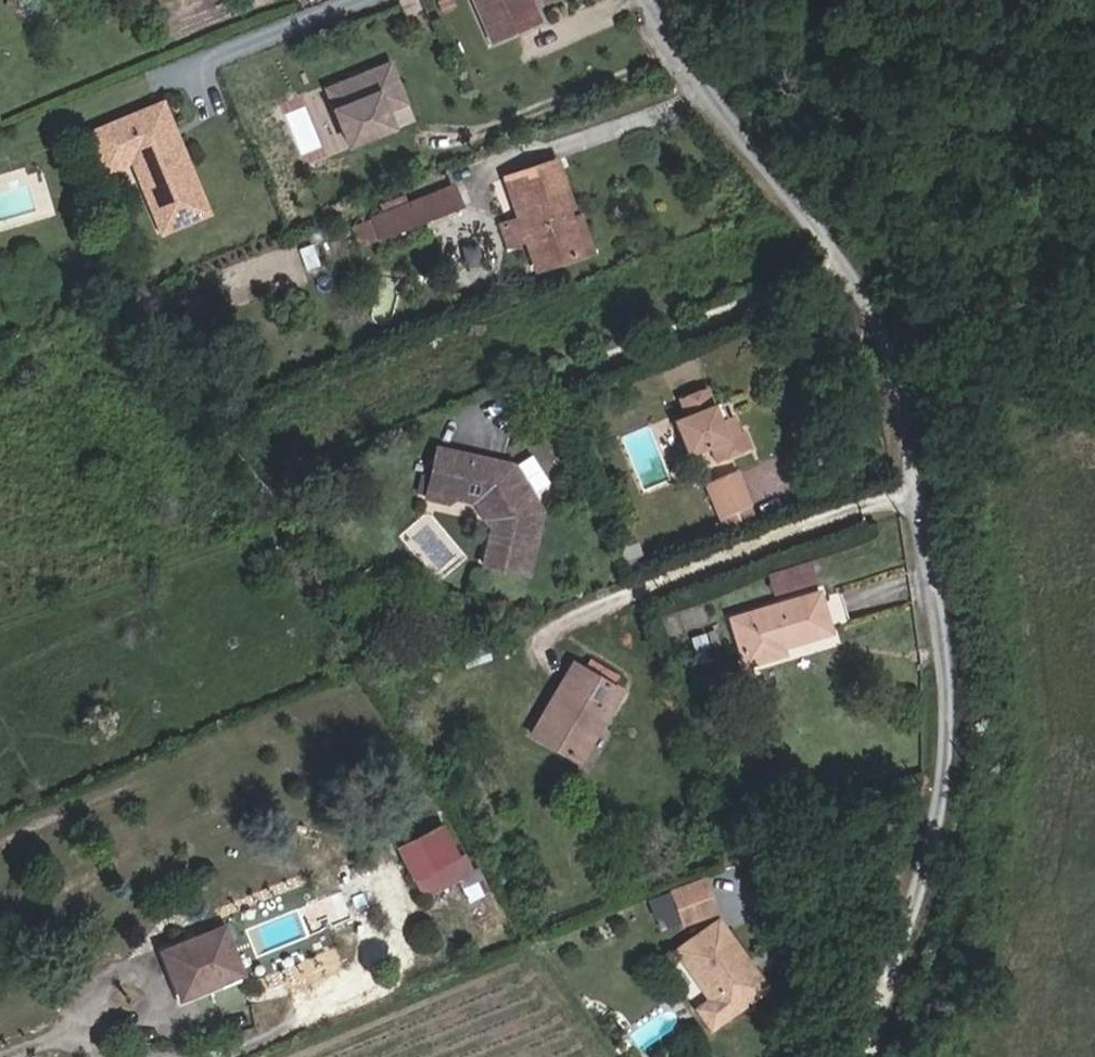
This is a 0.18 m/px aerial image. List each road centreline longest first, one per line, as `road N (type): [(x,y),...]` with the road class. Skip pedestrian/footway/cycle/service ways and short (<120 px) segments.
road 1 (unclassified): [(945,682),(900,369),(873,304),(843,250),(696,78),(644,0)]

